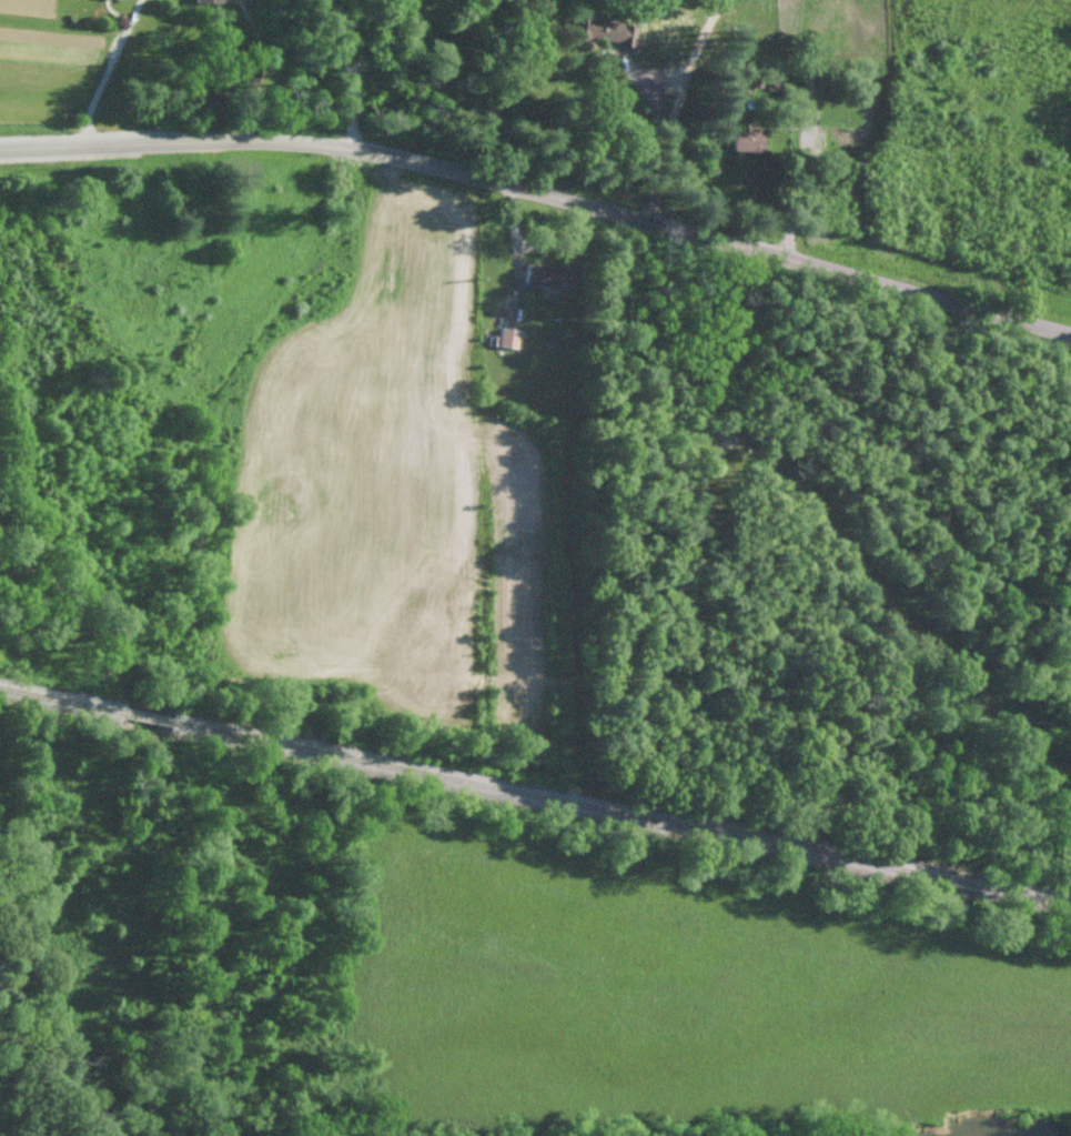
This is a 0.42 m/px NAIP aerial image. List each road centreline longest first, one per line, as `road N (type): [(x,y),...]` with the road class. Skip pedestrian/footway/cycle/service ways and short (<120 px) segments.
road 1 (primary): [(1070,326),(352,147),(251,139),(0,146)]
road 2 (residential): [(352,147),(343,0)]

